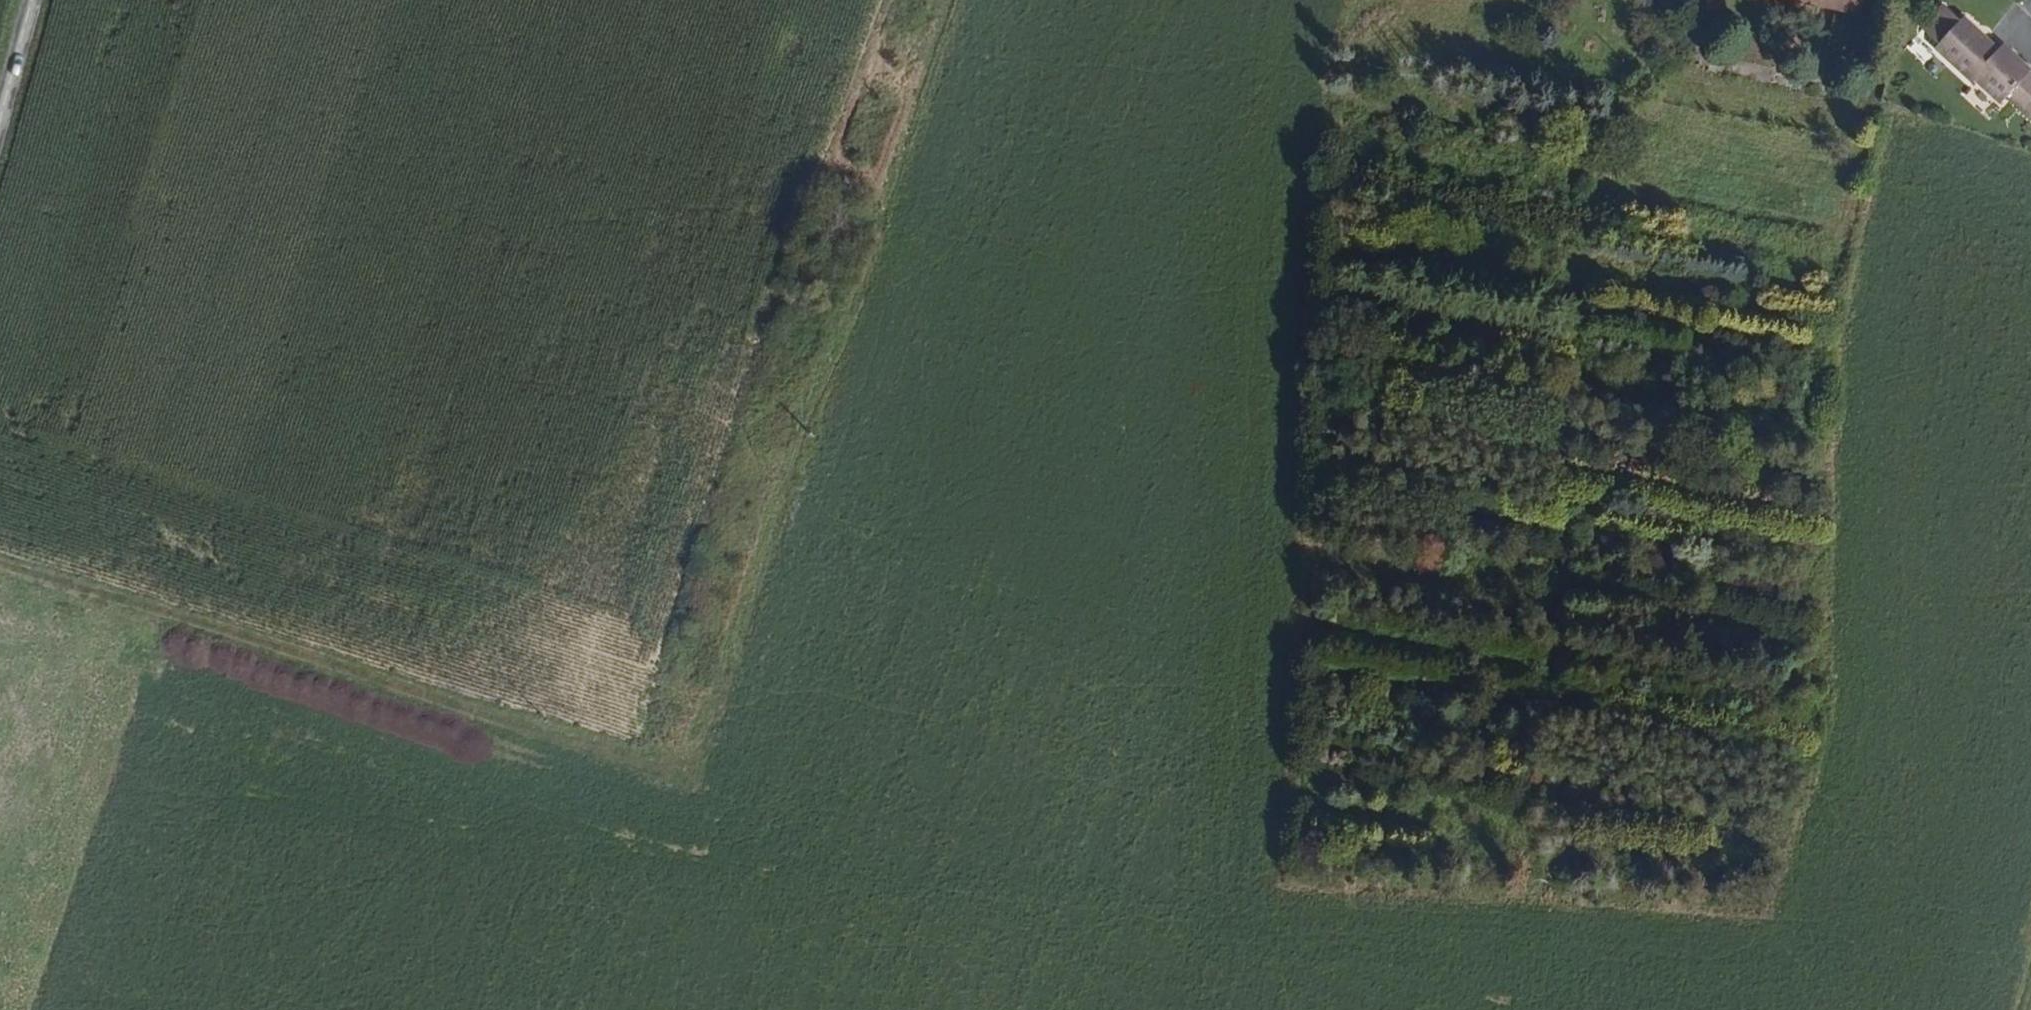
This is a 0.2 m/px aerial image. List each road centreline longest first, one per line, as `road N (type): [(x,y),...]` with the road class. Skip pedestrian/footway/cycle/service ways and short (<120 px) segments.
road 1 (tertiary): [(32,0),(0,119)]

